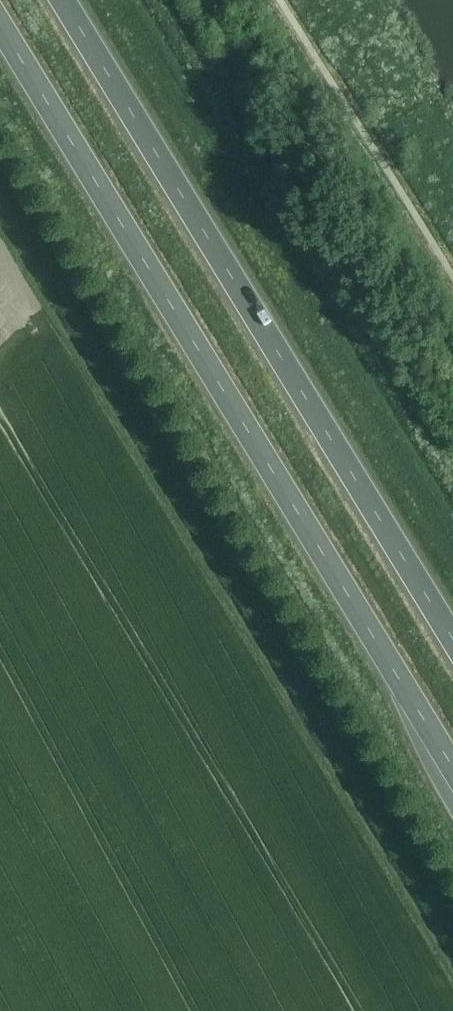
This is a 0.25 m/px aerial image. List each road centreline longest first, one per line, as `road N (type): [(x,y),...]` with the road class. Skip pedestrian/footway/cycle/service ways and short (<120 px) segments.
road 1 (trunk): [(0,25),(452,767)]
road 2 (trunk): [(452,639),(63,0)]

